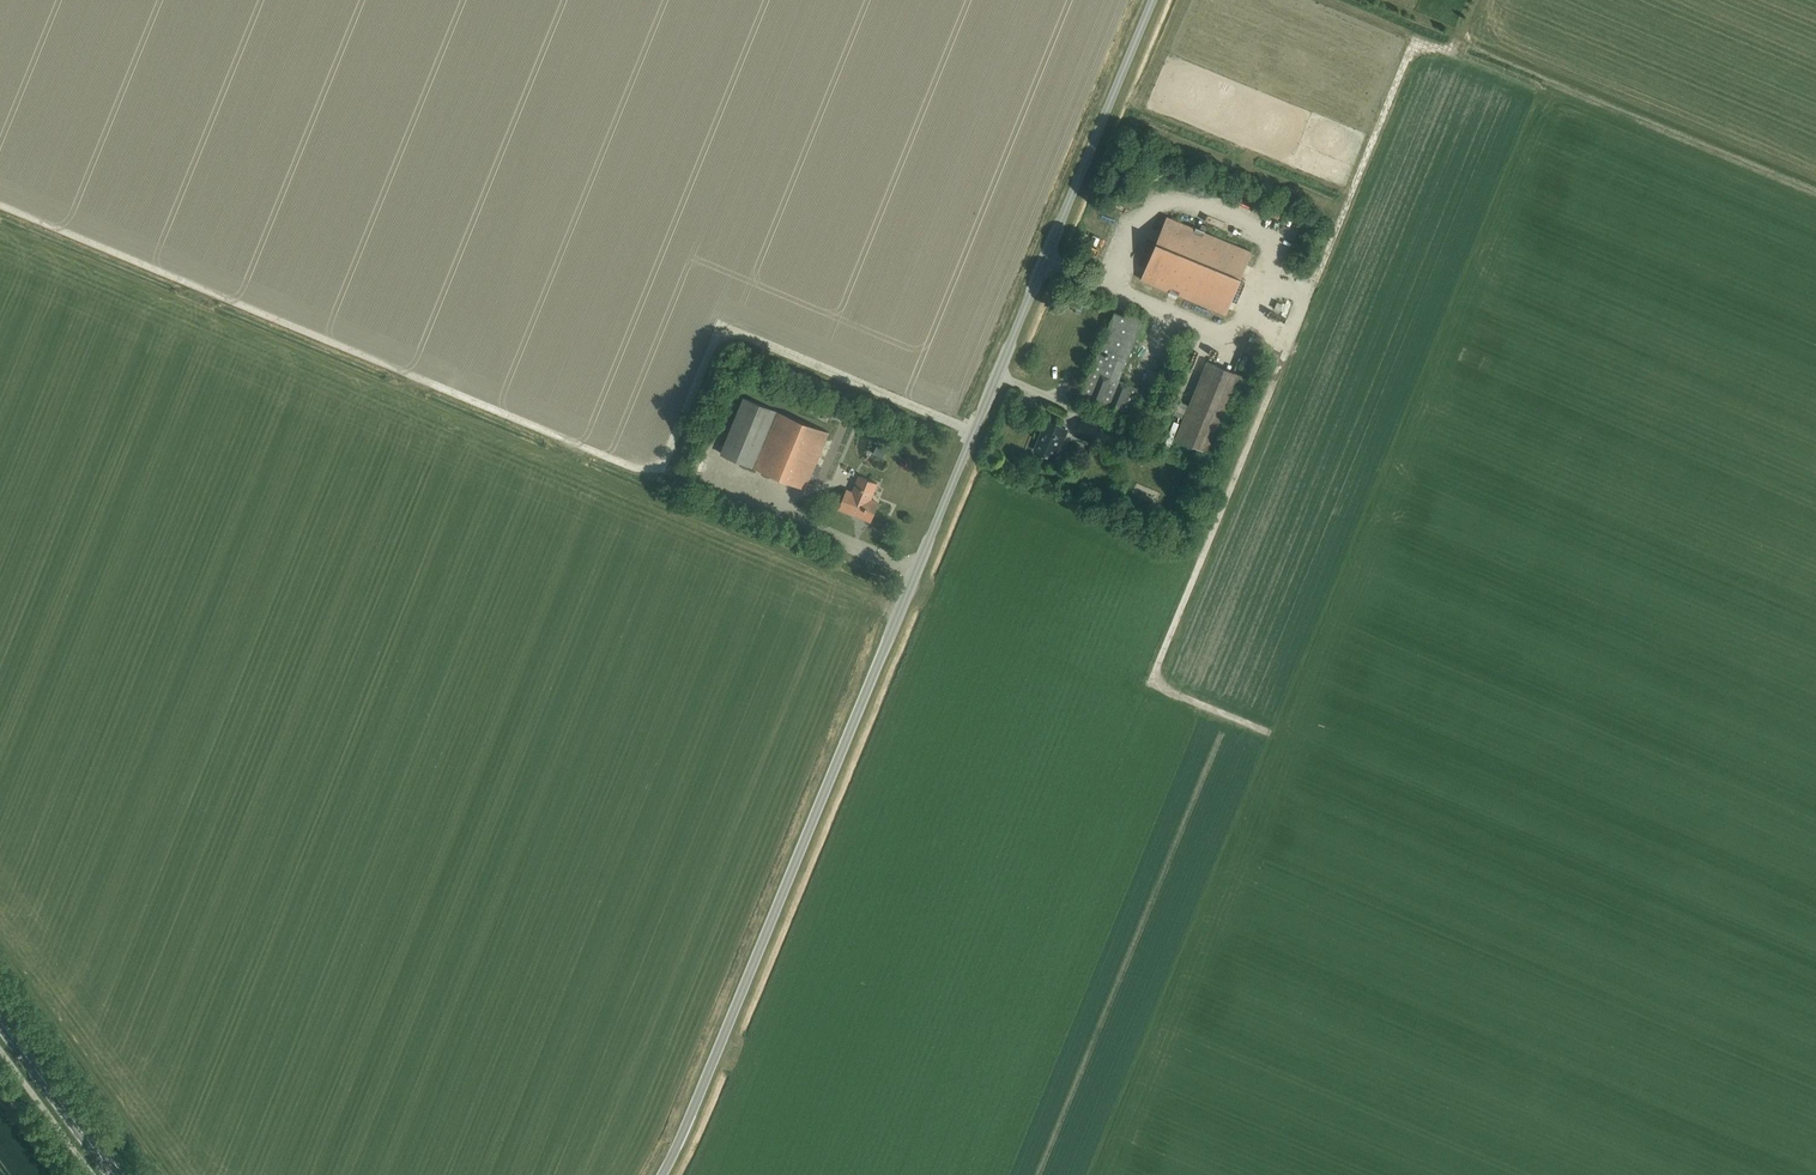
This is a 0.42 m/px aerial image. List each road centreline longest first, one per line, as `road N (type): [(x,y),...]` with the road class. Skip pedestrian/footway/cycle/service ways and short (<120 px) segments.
road 1 (unclassified): [(660,1174),(1145,0)]
road 2 (track): [(916,570),(823,533),(796,506),(724,477),(626,465),(0,206)]
road 3 (secondary): [(105,1174),(0,1029)]

